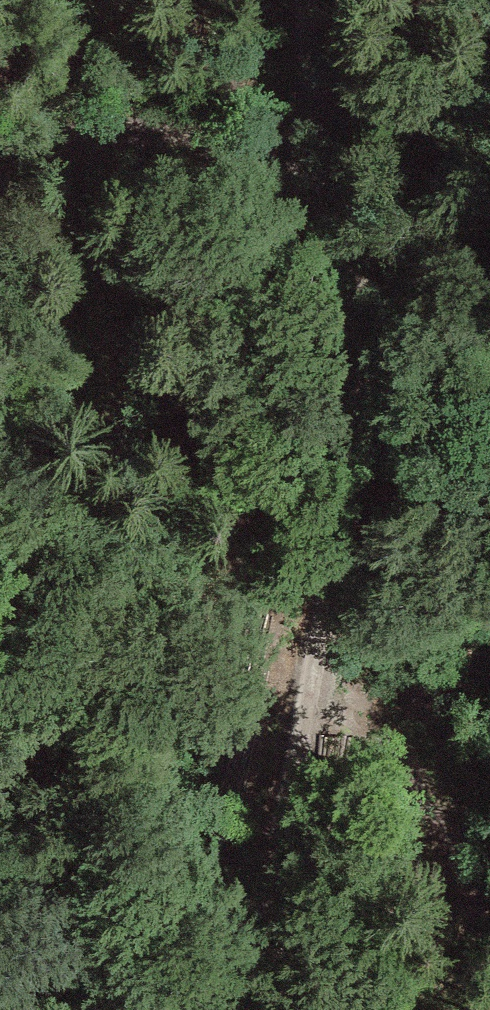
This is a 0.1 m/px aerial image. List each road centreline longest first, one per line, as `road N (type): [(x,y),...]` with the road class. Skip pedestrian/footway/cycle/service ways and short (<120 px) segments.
road 1 (track): [(248,1009),(280,816),(322,676),(361,488),(377,328),(361,253),(282,178),(181,139),(53,171),(0,201)]
road 2 (track): [(489,36),(475,56),(282,178),(301,0)]
road 3 (track): [(322,676),(406,821),(489,916)]

